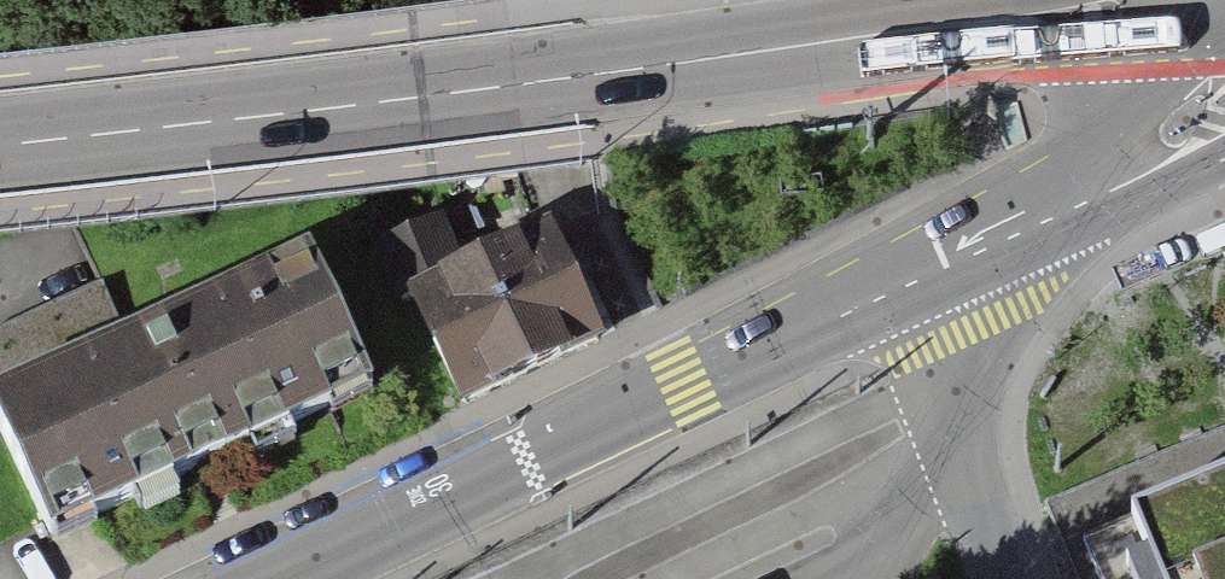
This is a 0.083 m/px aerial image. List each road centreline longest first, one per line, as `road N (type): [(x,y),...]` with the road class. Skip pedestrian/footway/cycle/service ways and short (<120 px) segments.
road 1 (primary): [(994,25),(0,141)]
road 2 (tertiary): [(942,270),(277,578)]
road 3 (residential): [(942,270),(965,330),(974,488),(1005,578)]
road 4 (tertiary): [(942,270),(1086,227),(1224,166)]
road 5 (tertiary): [(1133,83),(1096,154),(1028,193),(942,270)]
road 6 (primary): [(1184,0),(994,25)]
road 7 (tertiary): [(994,25),(1133,83)]

